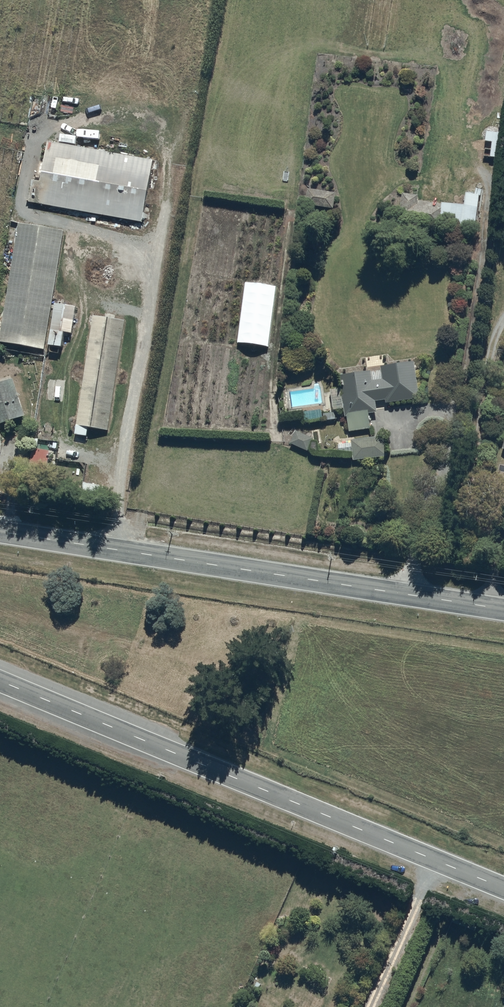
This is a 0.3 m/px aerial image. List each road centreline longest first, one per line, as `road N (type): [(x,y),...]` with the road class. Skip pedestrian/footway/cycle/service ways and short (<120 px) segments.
road 1 (tertiary): [(0,681),(503,889)]
road 2 (secondary): [(503,609),(0,531)]

